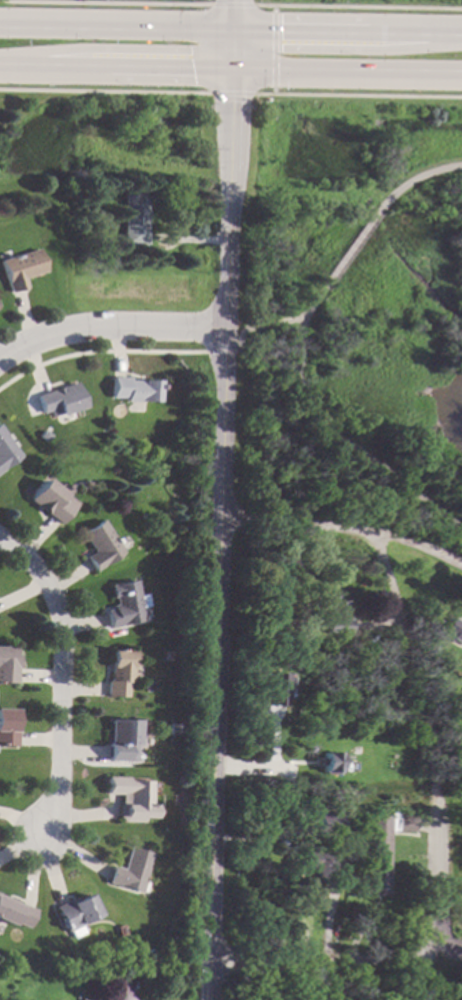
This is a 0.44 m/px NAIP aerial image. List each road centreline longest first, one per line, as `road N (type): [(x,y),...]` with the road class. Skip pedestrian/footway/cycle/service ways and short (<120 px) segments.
road 1 (tertiary): [(210,999),(228,75)]
road 2 (residential): [(383,531),(436,772),(442,908),(428,947),(391,963),(212,963)]
road 3 (residential): [(0,538),(32,564),(68,625),(63,807),(46,831)]
road 4 (residential): [(461,567),(383,531),(220,519)]
road 5 (secondary): [(461,40),(263,50),(240,59),(228,75)]
road 6 (secondary): [(0,62),(60,49),(197,49),(232,25)]
road 7 (secondary): [(228,75),(461,78)]
road 8 (secondary): [(232,25),(0,22)]
road 9 (secondary): [(461,31),(232,25)]
road 10 (residential): [(223,328),(62,333),(0,360)]
road 11 (secondary): [(0,72),(228,75)]

